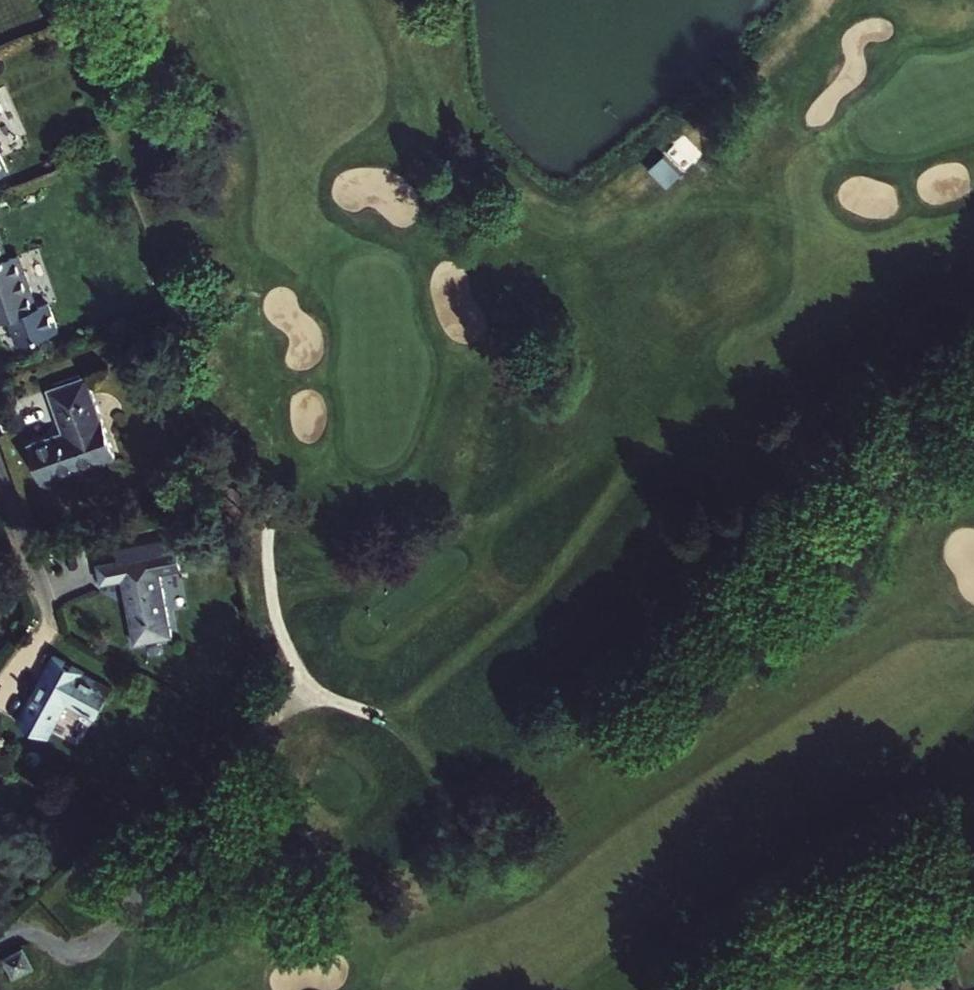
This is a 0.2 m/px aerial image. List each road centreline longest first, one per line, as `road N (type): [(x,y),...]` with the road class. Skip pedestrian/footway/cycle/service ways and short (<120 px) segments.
road 1 (residential): [(0,466),(53,621)]

